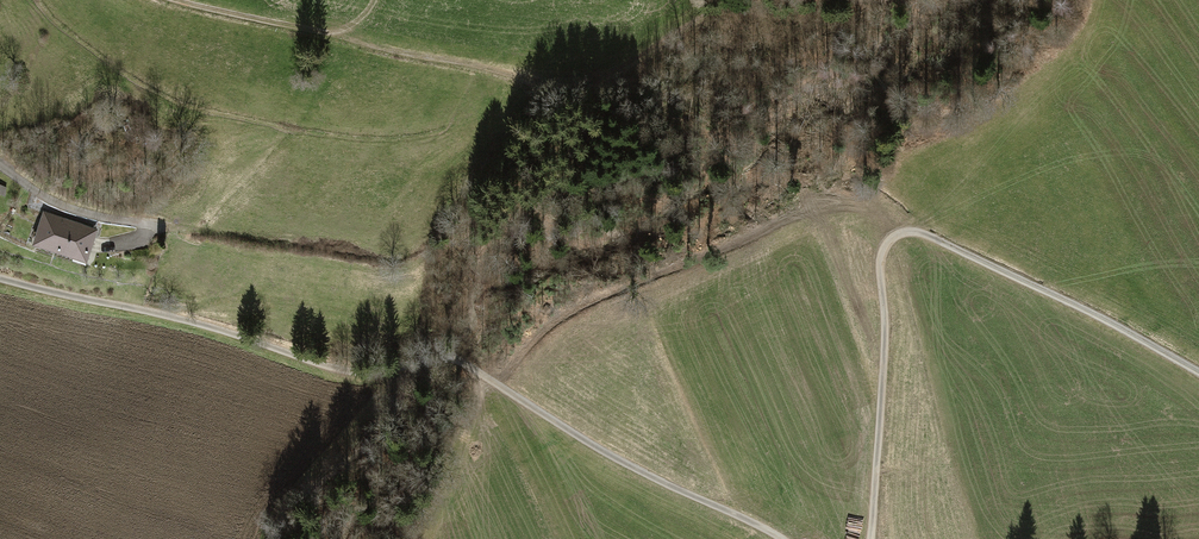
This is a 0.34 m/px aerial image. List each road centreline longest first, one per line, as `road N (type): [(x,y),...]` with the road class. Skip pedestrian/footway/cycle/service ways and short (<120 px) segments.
road 1 (track): [(871,538),(885,345),(880,269),(892,239),(908,232),(935,238),(1198,372)]
road 2 (residential): [(0,280),(226,333),(340,371),(455,360),(587,441)]
road 3 (track): [(169,0),(533,85),(575,85)]
road 4 (track): [(587,441),(782,538)]
road 5 (track): [(575,85),(607,81),(739,0)]
road 6 (residential): [(0,169),(71,212),(154,229)]

